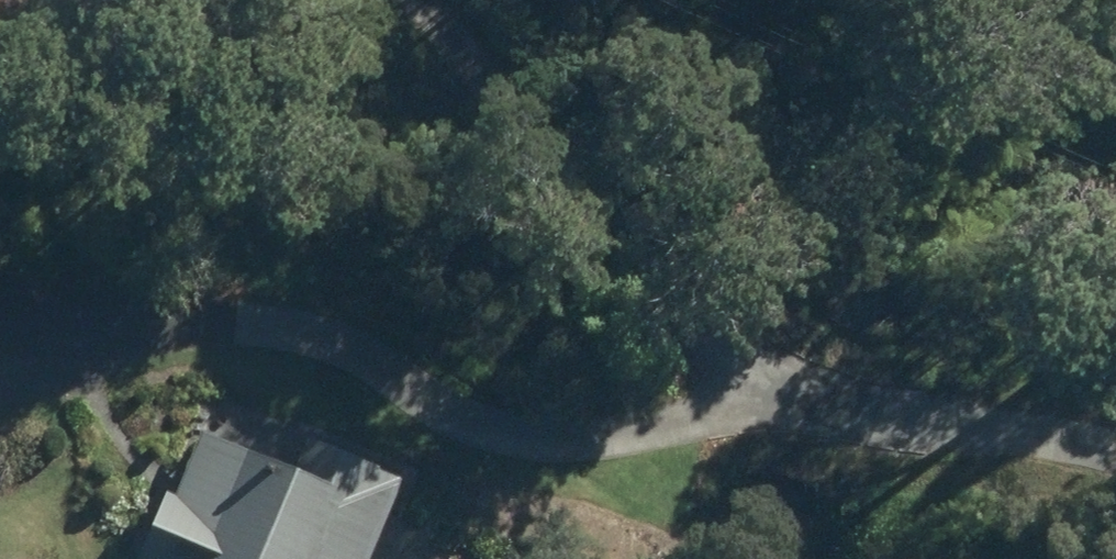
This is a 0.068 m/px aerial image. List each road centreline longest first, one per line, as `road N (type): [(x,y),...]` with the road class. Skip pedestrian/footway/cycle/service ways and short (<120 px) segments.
road 1 (track): [(887,429),(662,403),(368,395),(0,335)]
road 2 (track): [(1115,461),(887,429),(661,207),(477,65),(448,0)]

